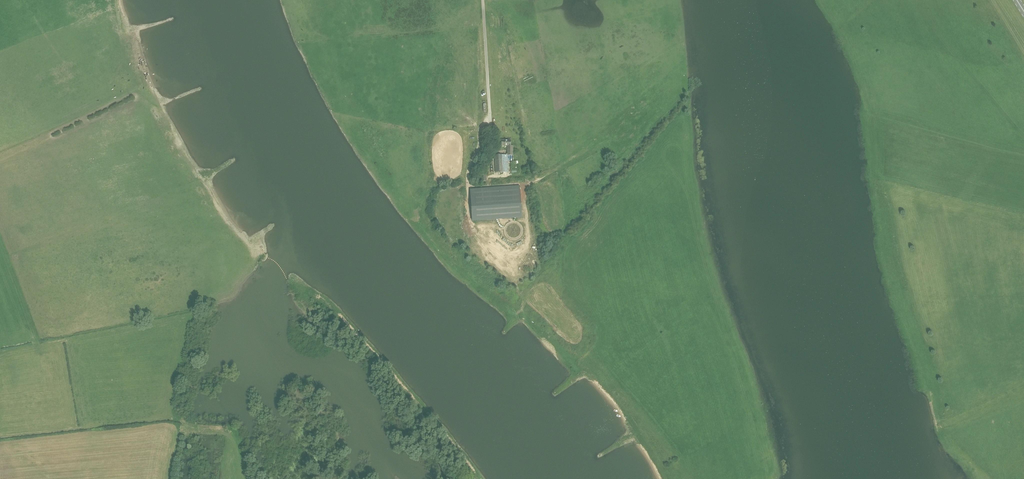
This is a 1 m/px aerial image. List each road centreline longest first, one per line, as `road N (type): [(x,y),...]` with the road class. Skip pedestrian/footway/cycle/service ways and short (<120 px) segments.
road 1 (track): [(0,434),(173,417),(194,430),(225,433),(236,452)]
road 2 (unclassified): [(490,148),(481,0)]

